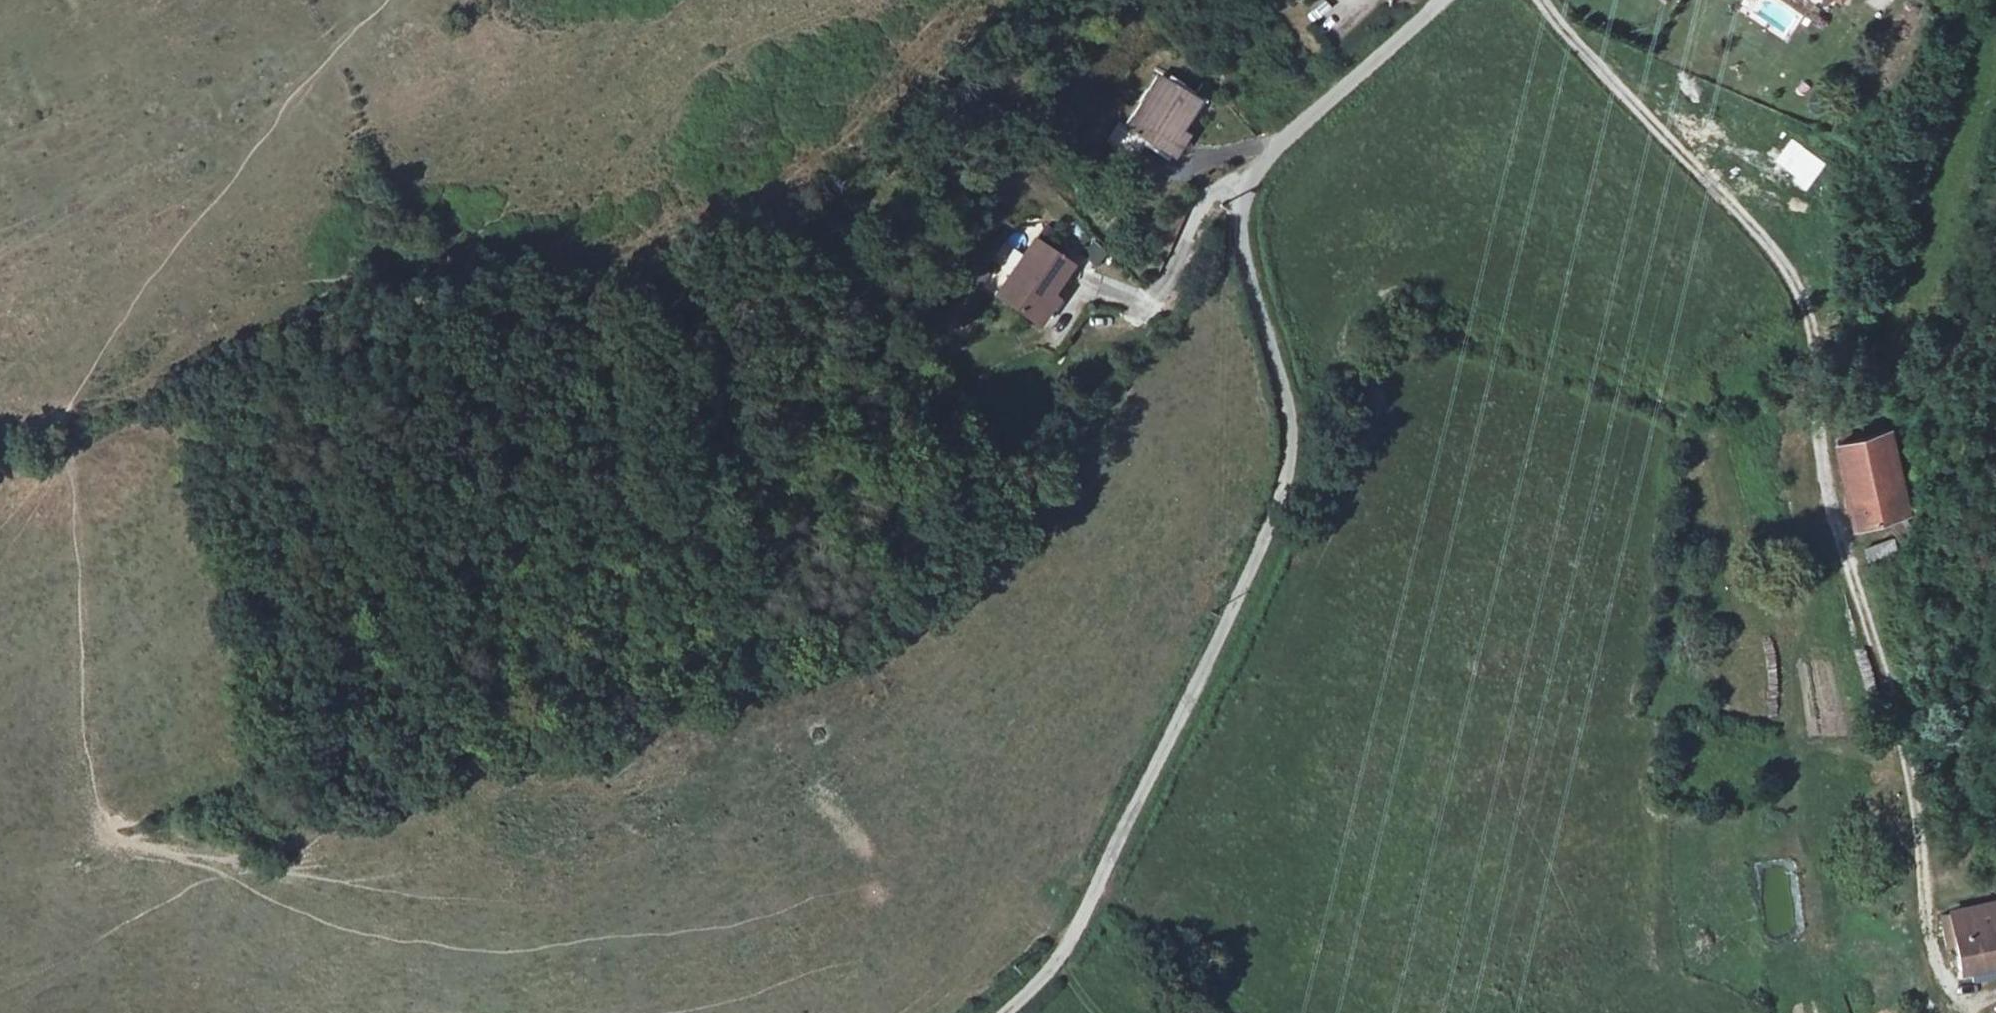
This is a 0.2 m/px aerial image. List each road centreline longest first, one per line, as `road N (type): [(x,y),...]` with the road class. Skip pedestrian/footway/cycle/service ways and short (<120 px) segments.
road 1 (unclassified): [(1002,1012),(1058,954),(1083,912),(1268,534),(1287,425),(1241,228),(1247,193),(1270,157),(1435,0)]
road 2 (track): [(1552,0),(1780,251),(1816,337),(1837,535),(1924,838),(1934,969)]

